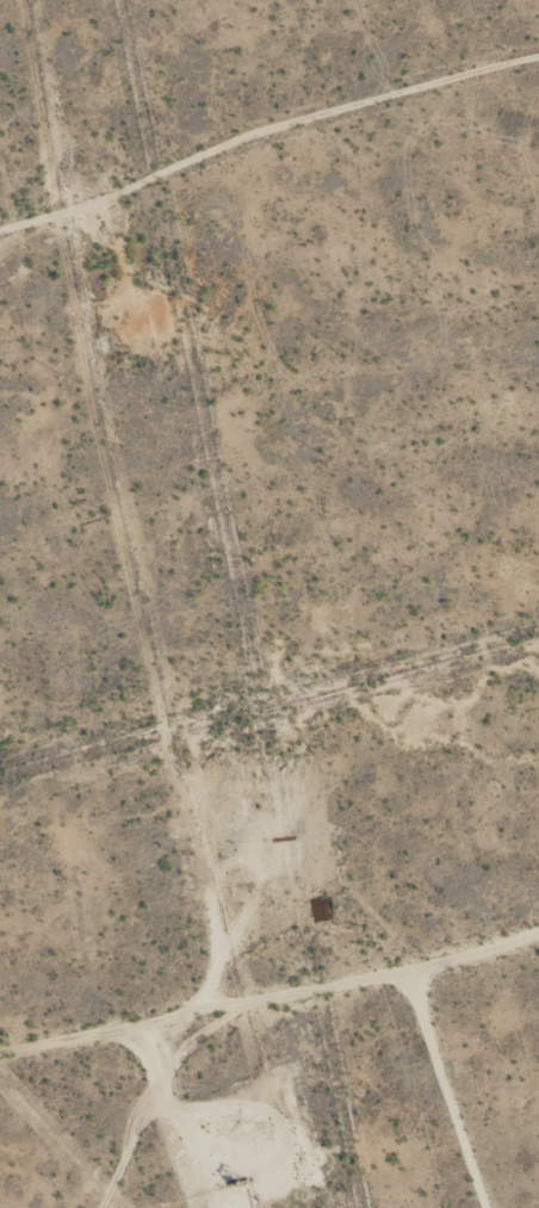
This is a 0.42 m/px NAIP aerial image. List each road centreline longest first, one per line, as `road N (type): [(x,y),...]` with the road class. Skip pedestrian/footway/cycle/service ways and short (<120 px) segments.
road 1 (track): [(0,1020),(538,910)]

